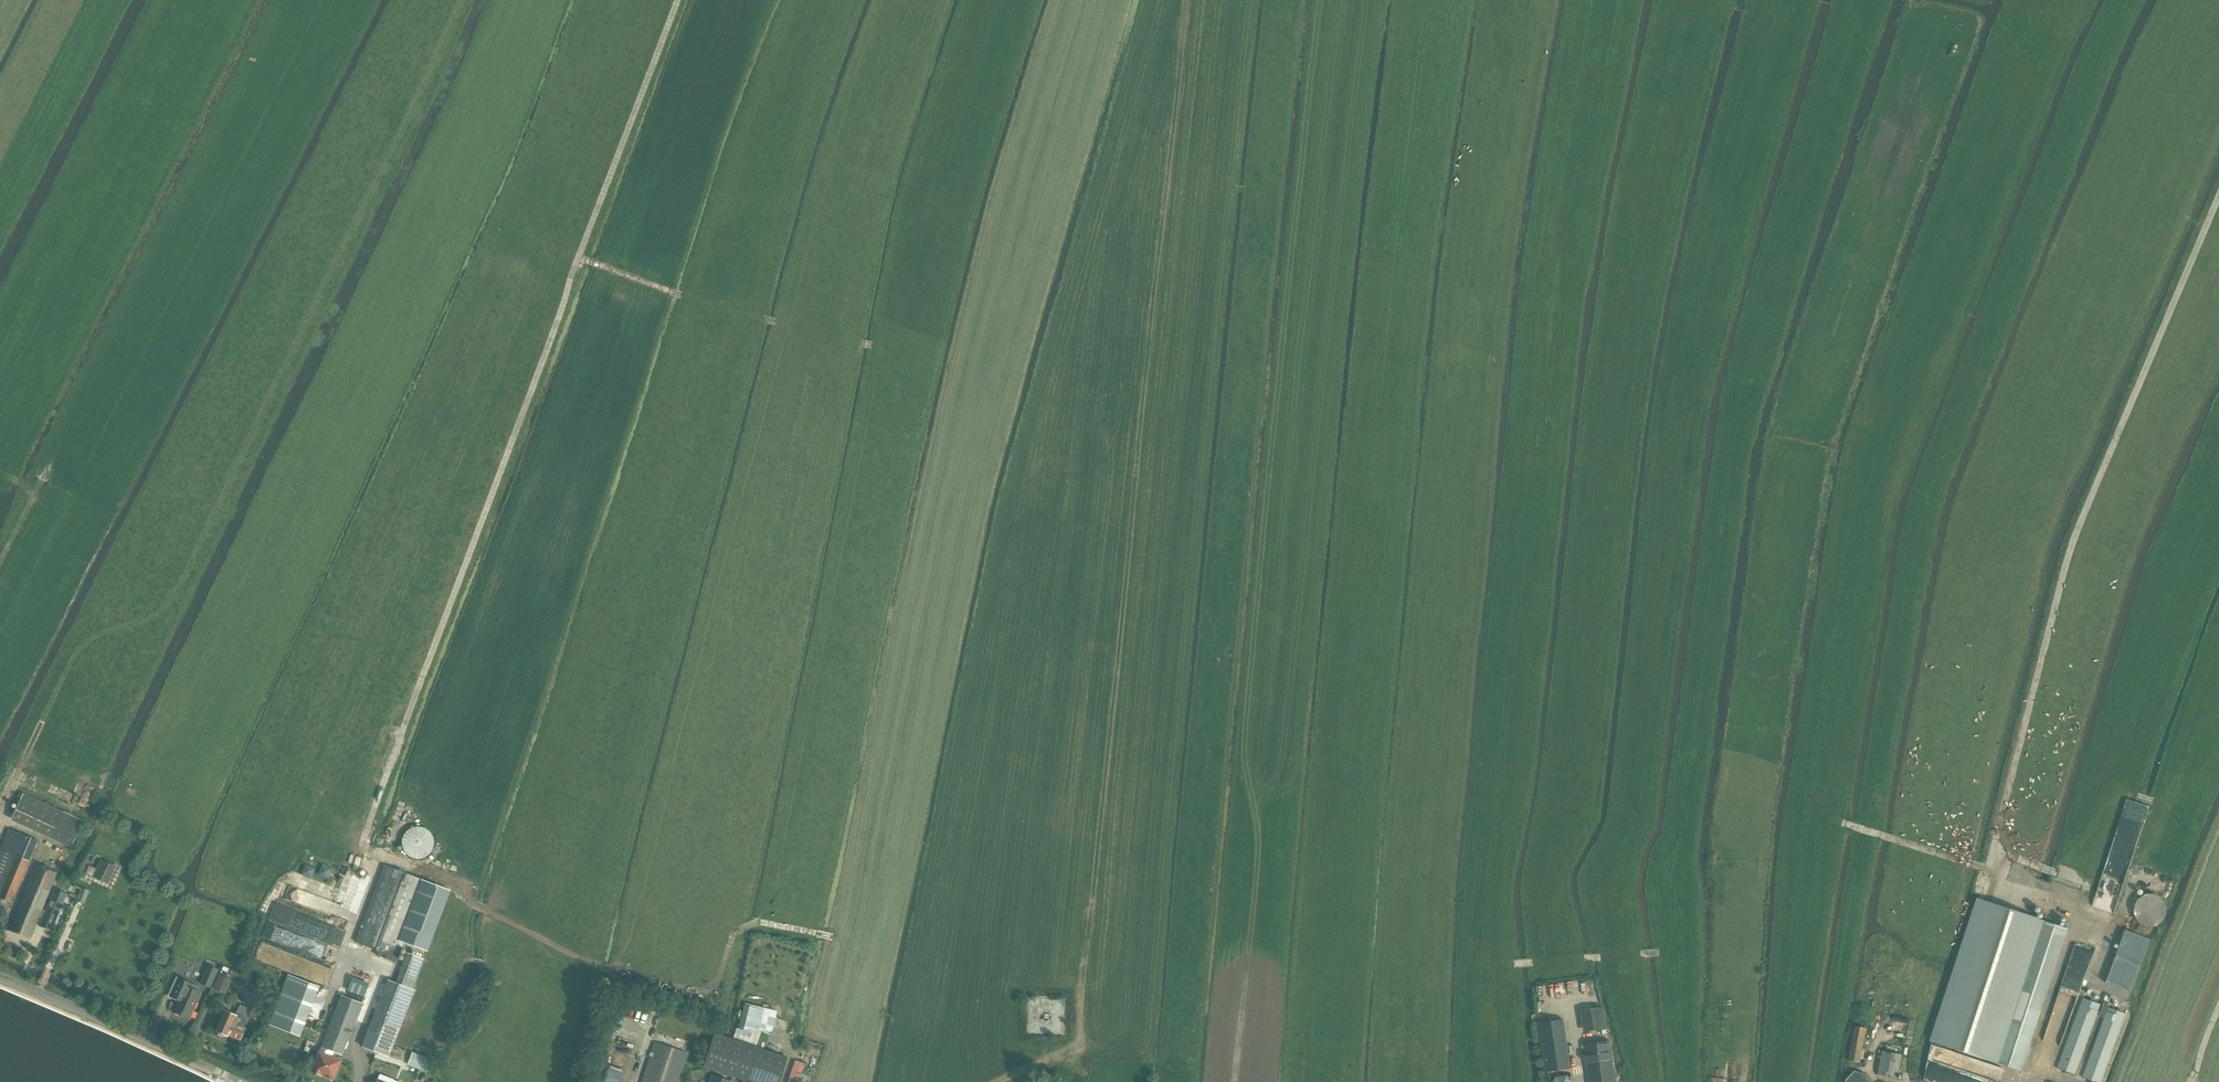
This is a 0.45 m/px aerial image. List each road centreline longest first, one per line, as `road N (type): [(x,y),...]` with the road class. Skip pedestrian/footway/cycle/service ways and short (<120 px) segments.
road 1 (track): [(357,1081),(353,1049),(382,970),(344,958),(373,875),(363,842),(679,0)]
road 2 (track): [(999,1081),(1077,1045),(1160,230),(1191,0)]
road 3 (track): [(1988,868),(2072,542),(2218,198)]
road 4 (track): [(578,259),(682,296),(875,345)]
road 5 (tertiary): [(243,1081),(0,978)]
road 6 (track): [(0,470),(39,491),(116,335)]

